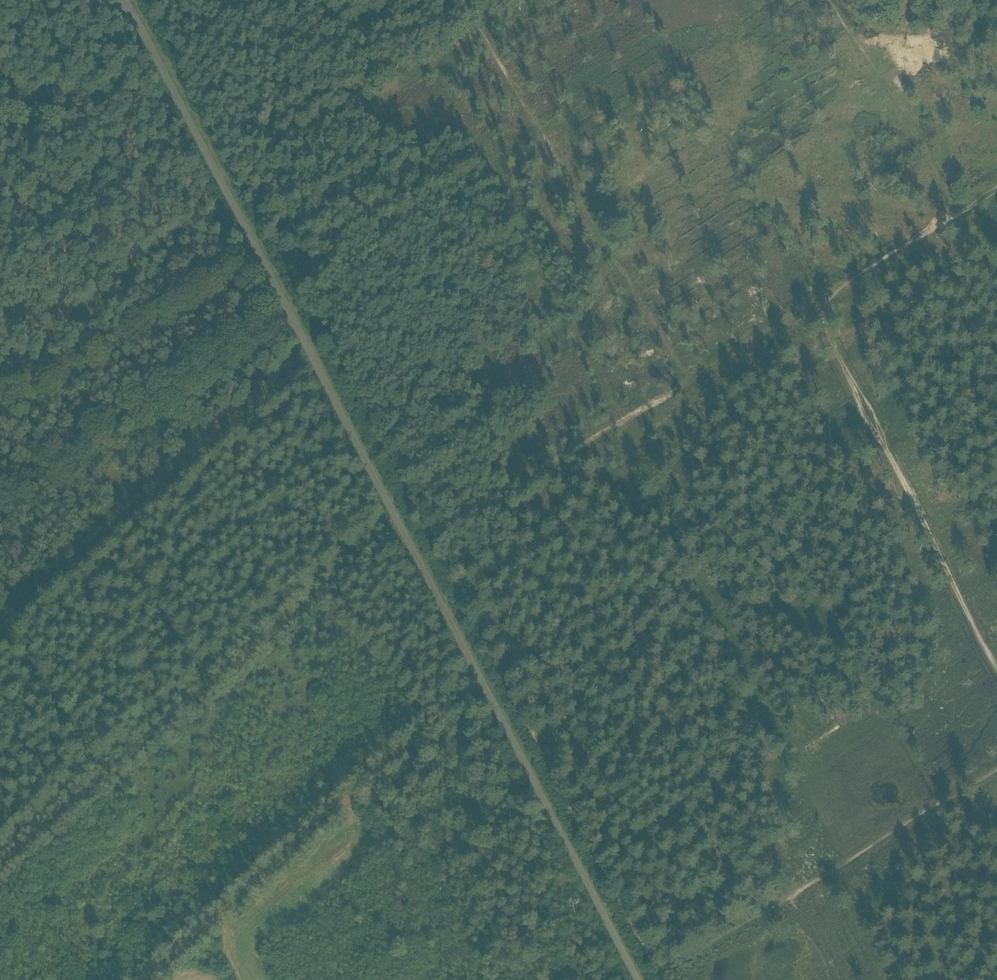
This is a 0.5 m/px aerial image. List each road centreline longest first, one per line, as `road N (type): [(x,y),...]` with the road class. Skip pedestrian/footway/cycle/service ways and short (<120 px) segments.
road 1 (track): [(879,449),(501,675),(648,959),(666,970),(686,966),(996,772)]
road 2 (track): [(820,303),(435,531),(339,363),(332,305),(252,162),(344,110),(381,50),(435,27),(469,0)]
road 3 (track): [(879,449),(996,678)]
road 4 (track): [(962,211),(828,0)]
road 5 (track): [(996,191),(820,303)]
road 6 (track): [(820,303),(879,449)]

